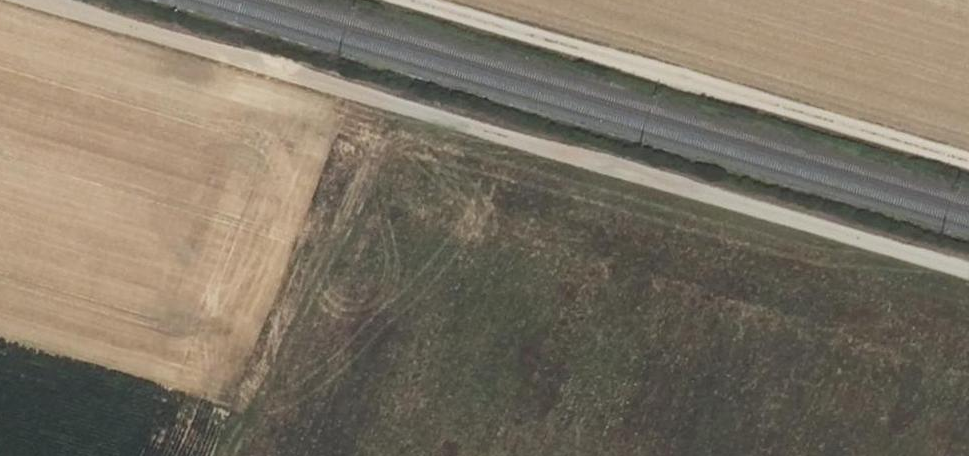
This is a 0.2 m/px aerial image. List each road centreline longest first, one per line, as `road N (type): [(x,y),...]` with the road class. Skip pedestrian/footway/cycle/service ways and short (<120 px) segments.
road 1 (track): [(968,277),(8,0)]
road 2 (track): [(420,0),(968,161)]

